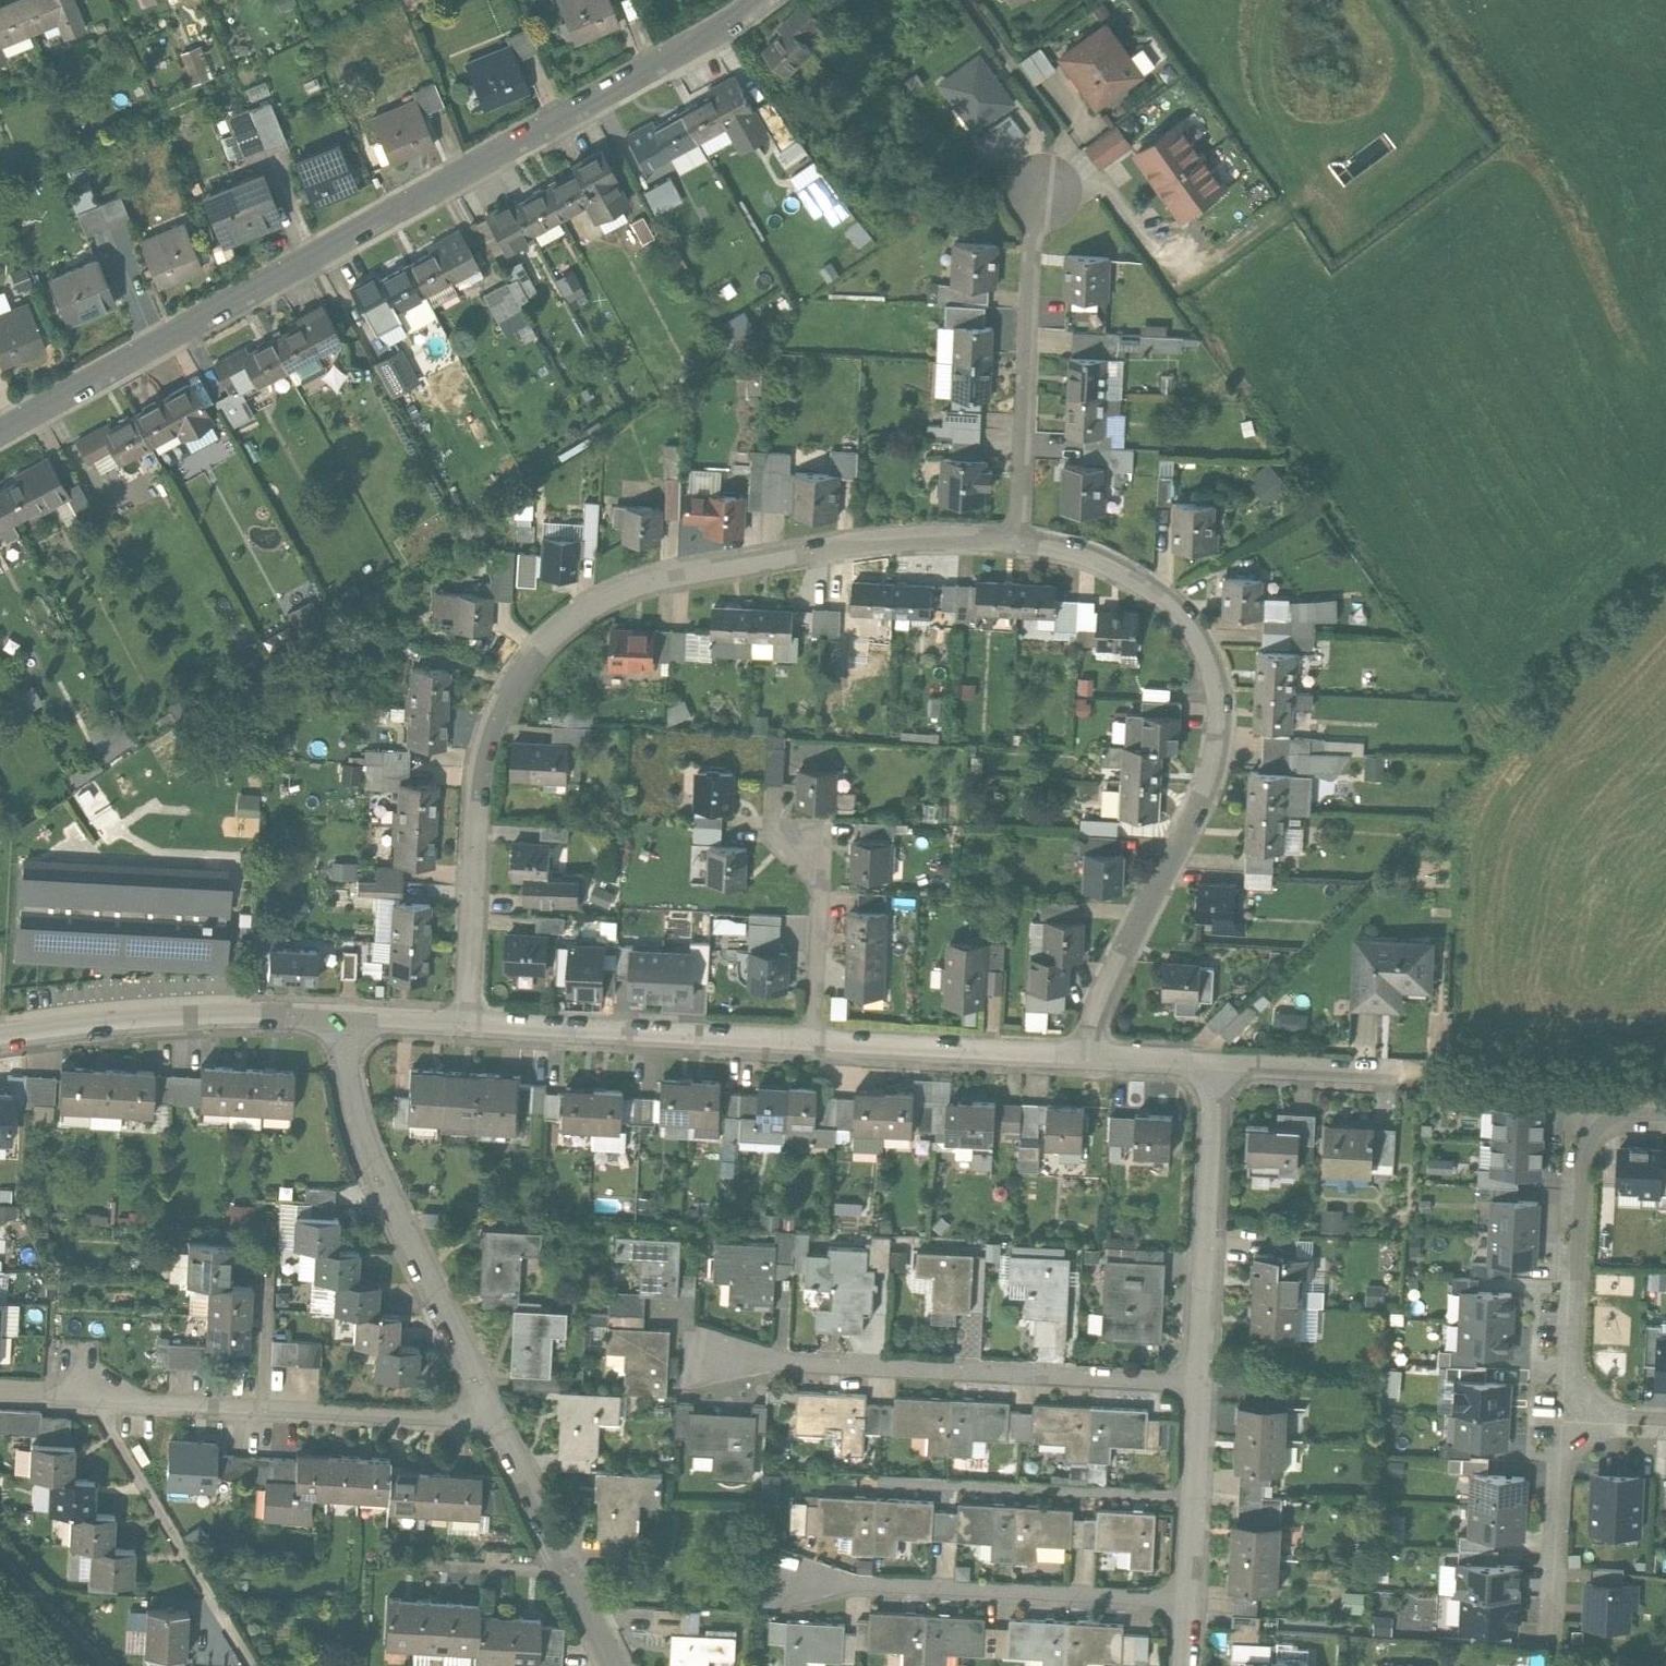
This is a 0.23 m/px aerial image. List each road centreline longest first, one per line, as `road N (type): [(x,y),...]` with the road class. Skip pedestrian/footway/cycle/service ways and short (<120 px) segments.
road 1 (residential): [(1017,540),(920,539),(679,575),(612,596),(551,638),(505,702),(483,758),(467,1025)]
road 2 (residential): [(764,0),(724,32),(0,435)]
road 3 (residential): [(1093,1064),(1113,970),(1215,772),(1220,706),(1201,643),(1155,584),(1101,557),(1017,540)]
road 4 (residential): [(1201,1385),(711,1356)]
road 5 (residential): [(347,1020),(348,1090),(367,1158),(493,1422)]
road 6 (residential): [(1190,1604),(788,1584)]
road 7 (residential): [(493,1422),(92,1403)]
road 8 (residential): [(1665,1115),(1626,1112),(1598,1125),(1583,1150),(1571,1411)]
road 9 (residential): [(0,1041),(181,1022),(347,1020)]
road 10 (residential): [(467,1025),(813,1047)]
road 11 (residential): [(1037,195),(1017,540)]
road 12 (residential): [(1216,1072),(1201,1385)]
road 13 (residential): [(886,1483),(1196,1499)]
road 14 (residential): [(92,1403),(253,1665)]
road 15 (residential): [(813,1047),(1093,1064)]
road 16 (residential): [(1571,1411),(1557,1650)]
road 17 (residential): [(813,1047),(820,875),(798,844)]
road 18 (residential): [(388,1565),(569,1573)]
road 19 (residential): [(1216,1072),(1392,1081)]
road 20 (residential): [(493,1422),(569,1573)]
road 21 (residential): [(1093,1064),(1216,1072)]

